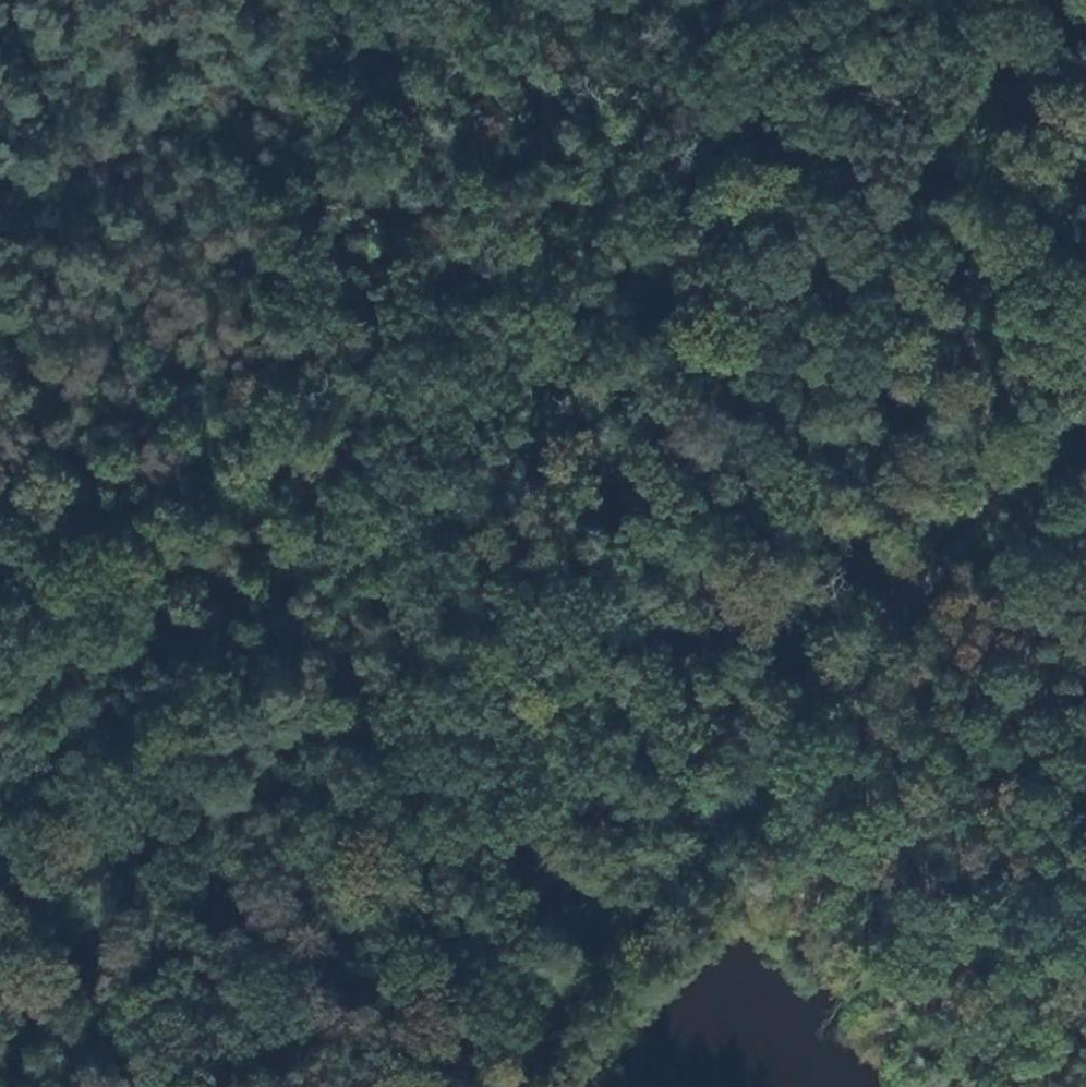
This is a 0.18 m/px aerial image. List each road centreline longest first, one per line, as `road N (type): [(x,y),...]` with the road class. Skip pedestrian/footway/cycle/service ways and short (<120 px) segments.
road 1 (track): [(815,755),(511,1086)]
road 2 (track): [(1085,438),(815,755)]

